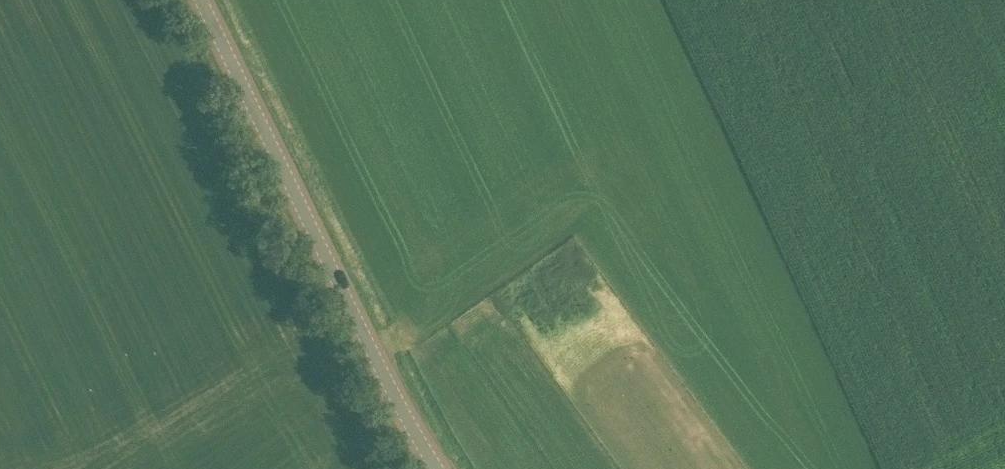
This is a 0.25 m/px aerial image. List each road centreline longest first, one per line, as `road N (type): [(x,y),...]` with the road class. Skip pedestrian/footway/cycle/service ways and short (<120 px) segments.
road 1 (secondary): [(442,468),(349,308),(200,0)]

